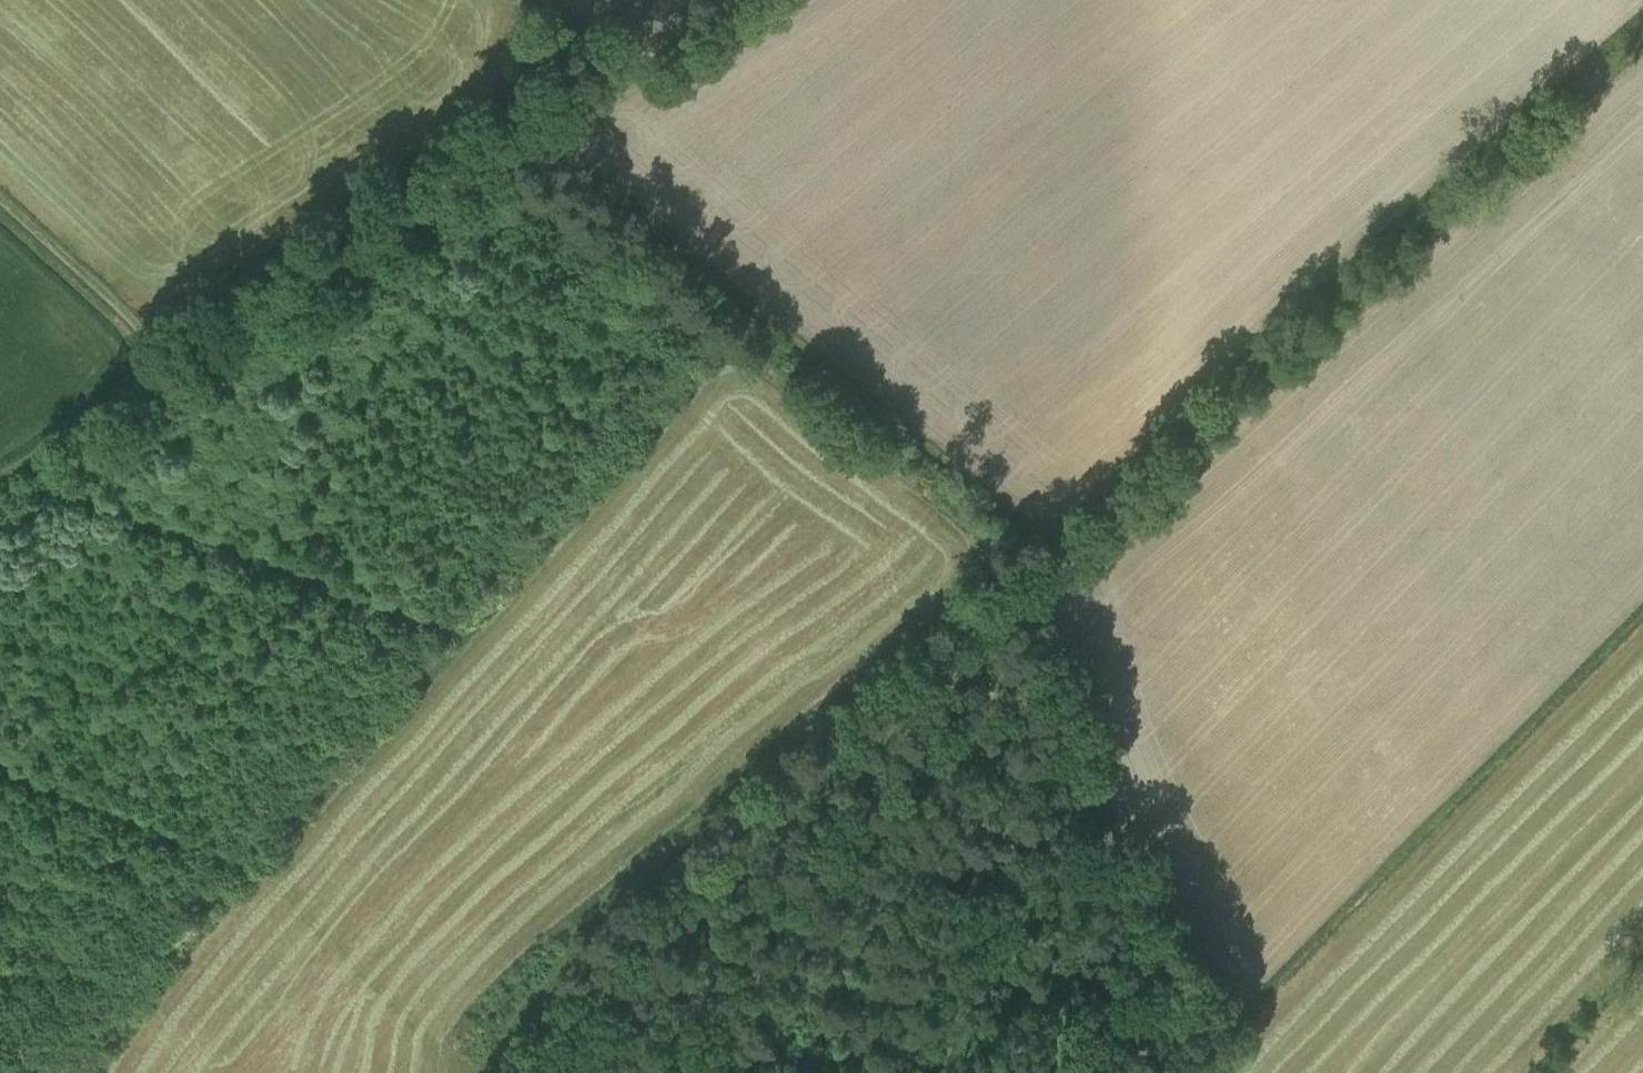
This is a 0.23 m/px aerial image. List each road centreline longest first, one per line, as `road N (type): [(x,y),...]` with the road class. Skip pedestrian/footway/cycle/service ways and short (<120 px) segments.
road 1 (track): [(0,493),(747,0)]

